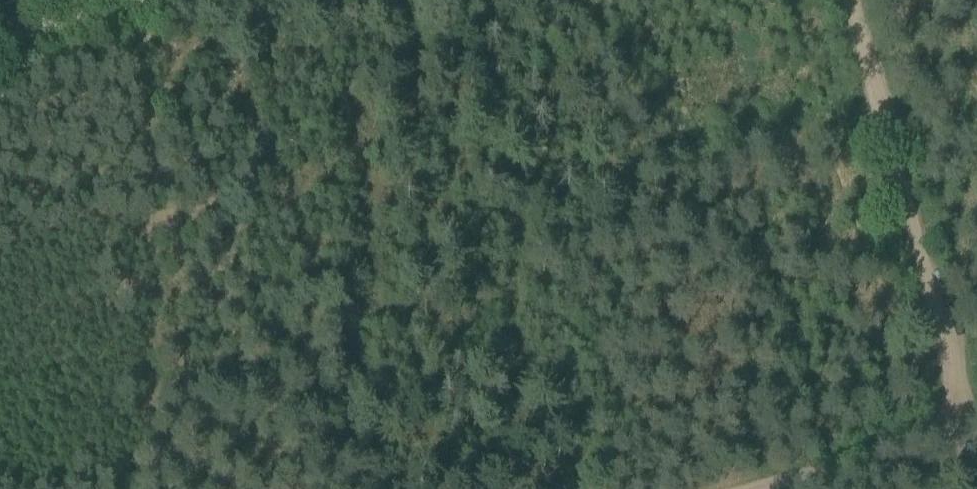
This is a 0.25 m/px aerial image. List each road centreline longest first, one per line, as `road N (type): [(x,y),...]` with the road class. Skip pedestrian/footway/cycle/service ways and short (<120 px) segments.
road 1 (track): [(968,432),(849,0)]
road 2 (track): [(761,488),(968,432)]

